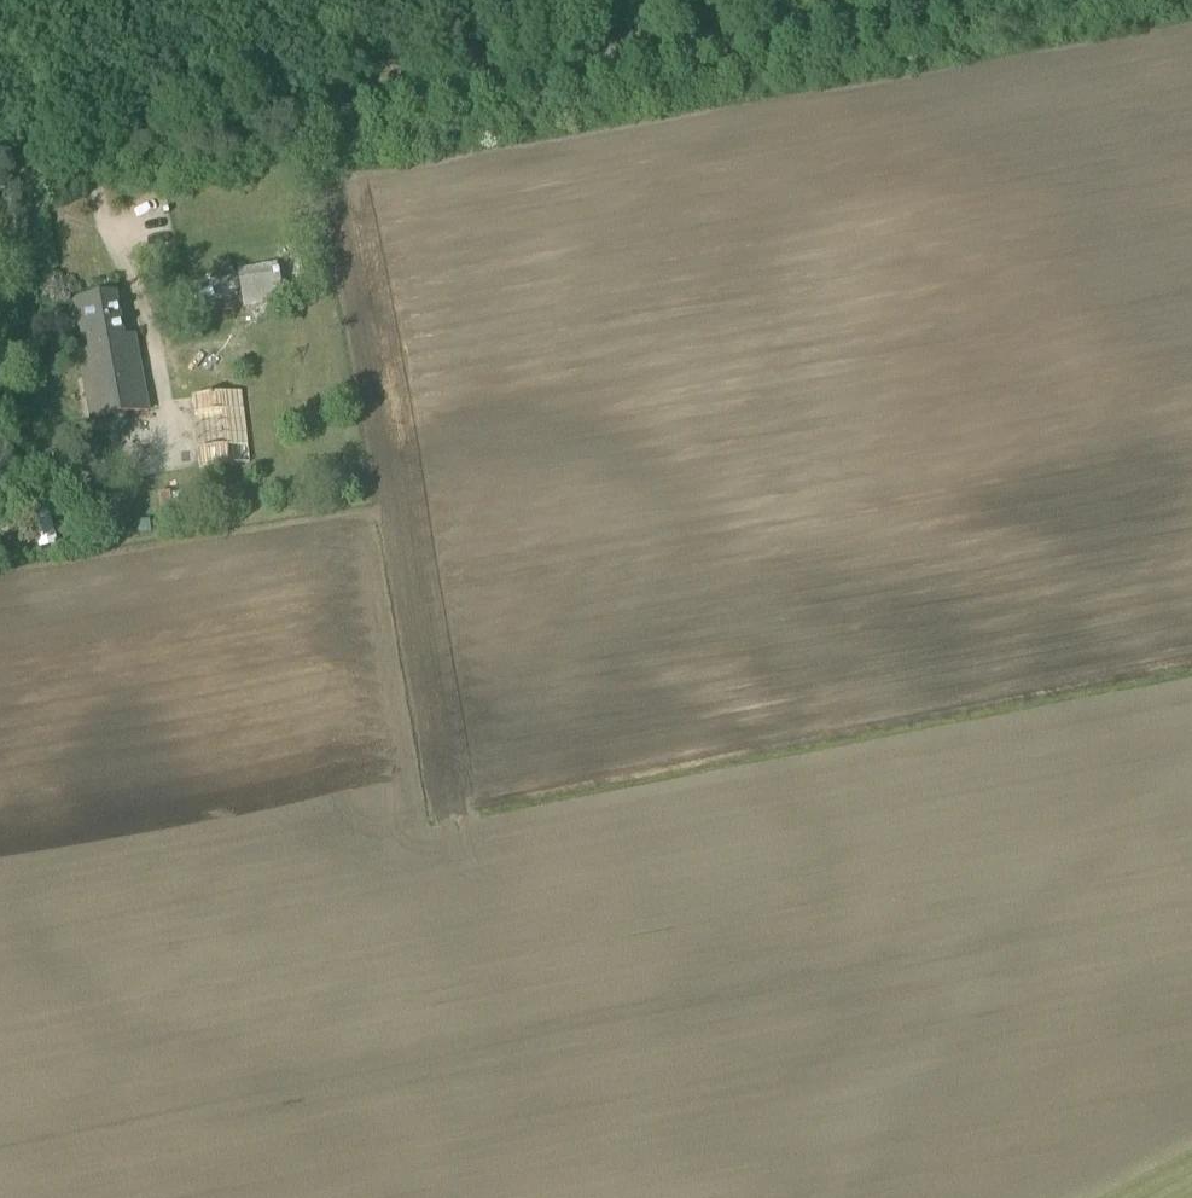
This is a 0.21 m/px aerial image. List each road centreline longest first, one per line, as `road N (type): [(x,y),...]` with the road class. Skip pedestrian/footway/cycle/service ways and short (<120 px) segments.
road 1 (unclassified): [(0,169),(883,0)]

